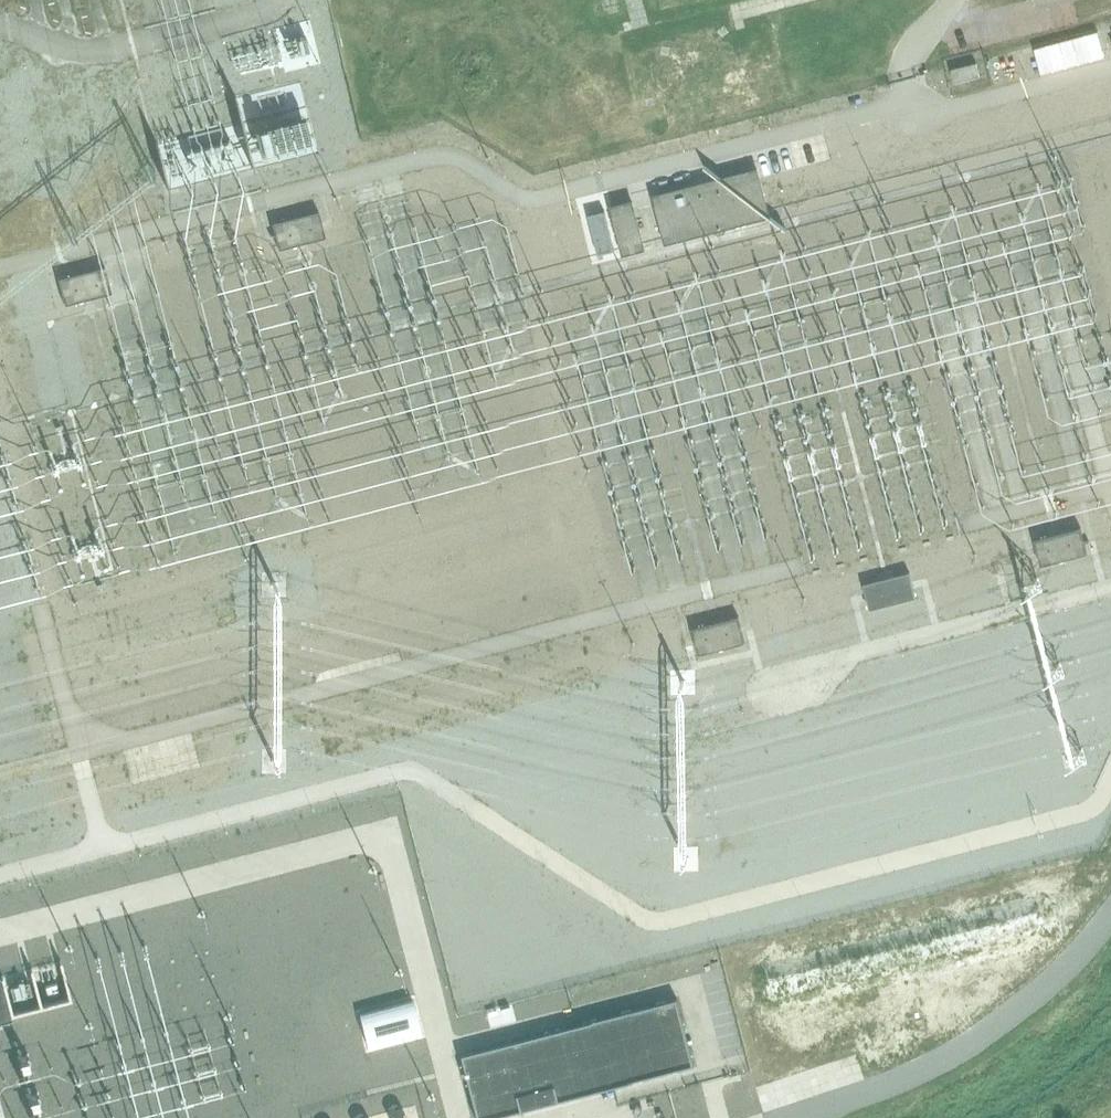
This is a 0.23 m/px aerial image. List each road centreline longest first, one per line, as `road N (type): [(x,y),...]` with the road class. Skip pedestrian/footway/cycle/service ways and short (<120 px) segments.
road 1 (unclassified): [(784,1117),(896,1077),(1030,996),(1110,908)]

